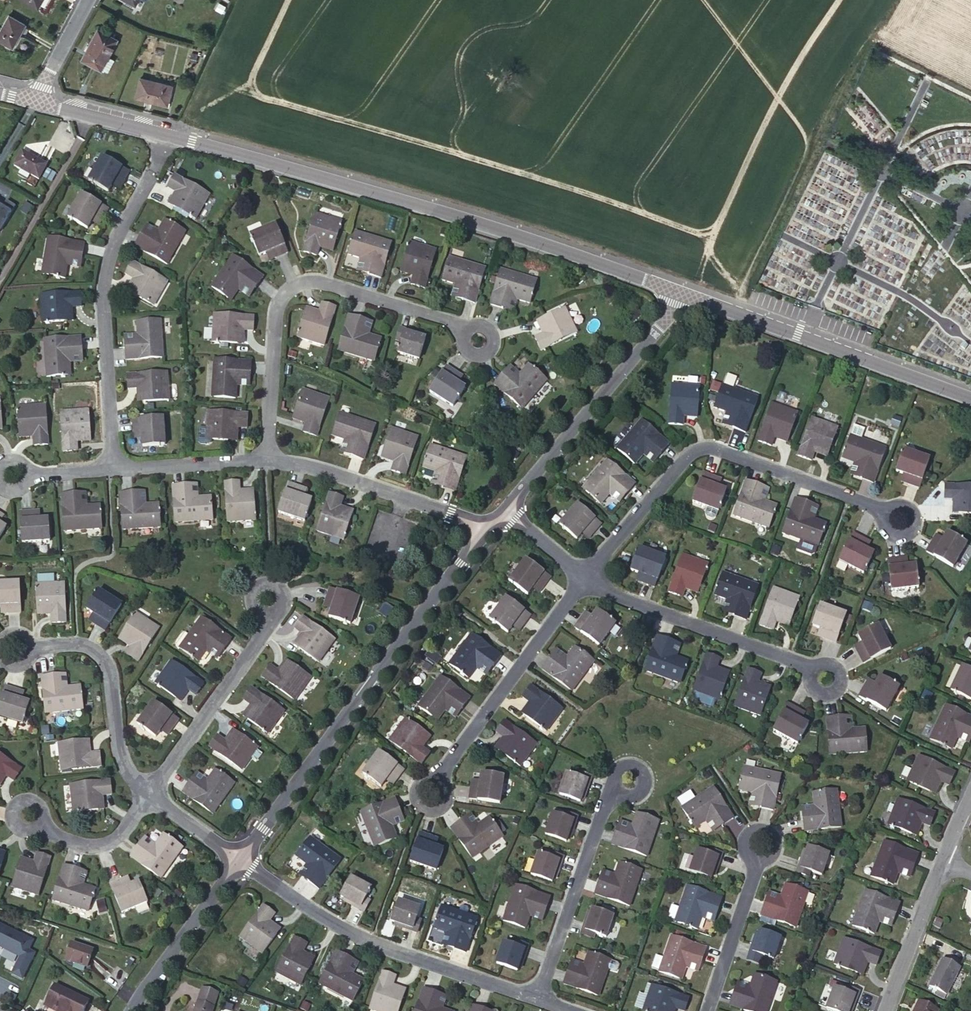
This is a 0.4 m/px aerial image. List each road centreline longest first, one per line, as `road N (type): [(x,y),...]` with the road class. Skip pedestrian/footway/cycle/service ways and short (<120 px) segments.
road 1 (residential): [(170,136),(428,207),(681,293)]
road 2 (residential): [(240,862),(484,536)]
road 3 (residential): [(584,580),(685,453),(701,446),(884,511)]
road 4 (track): [(734,312),(817,136),(711,0)]
road 5 (residential): [(265,460),(276,307),(291,285),(309,279),(463,327)]
road 6 (residential): [(111,468),(100,284),(106,256),(170,136)]
road 7 (residential): [(536,1000),(367,942),(240,862)]
road 8 (residential): [(681,293),(970,397)]
road 9 (residential): [(506,511),(666,327),(681,293)]
road 10 (residential): [(436,778),(584,580)]
road 11 (residential): [(584,580),(812,669)]
road 12 (residential): [(484,536),(449,512),(323,468),(265,460)]
road 13 (residential): [(148,798),(118,756),(103,661),(75,643),(29,647)]
road 14 (residential): [(536,1000),(610,789)]
road 15 (residential): [(148,798),(267,617)]
road 16 (residential): [(130,1010),(240,862)]
road 17 (residential): [(941,862),(883,1010)]
road 18 (residential): [(753,863),(704,1010)]
road 19 (residential): [(265,460),(111,468)]
road 20 (residential): [(35,101),(170,136)]
road 21 (residential): [(40,826),(101,845),(148,798)]

